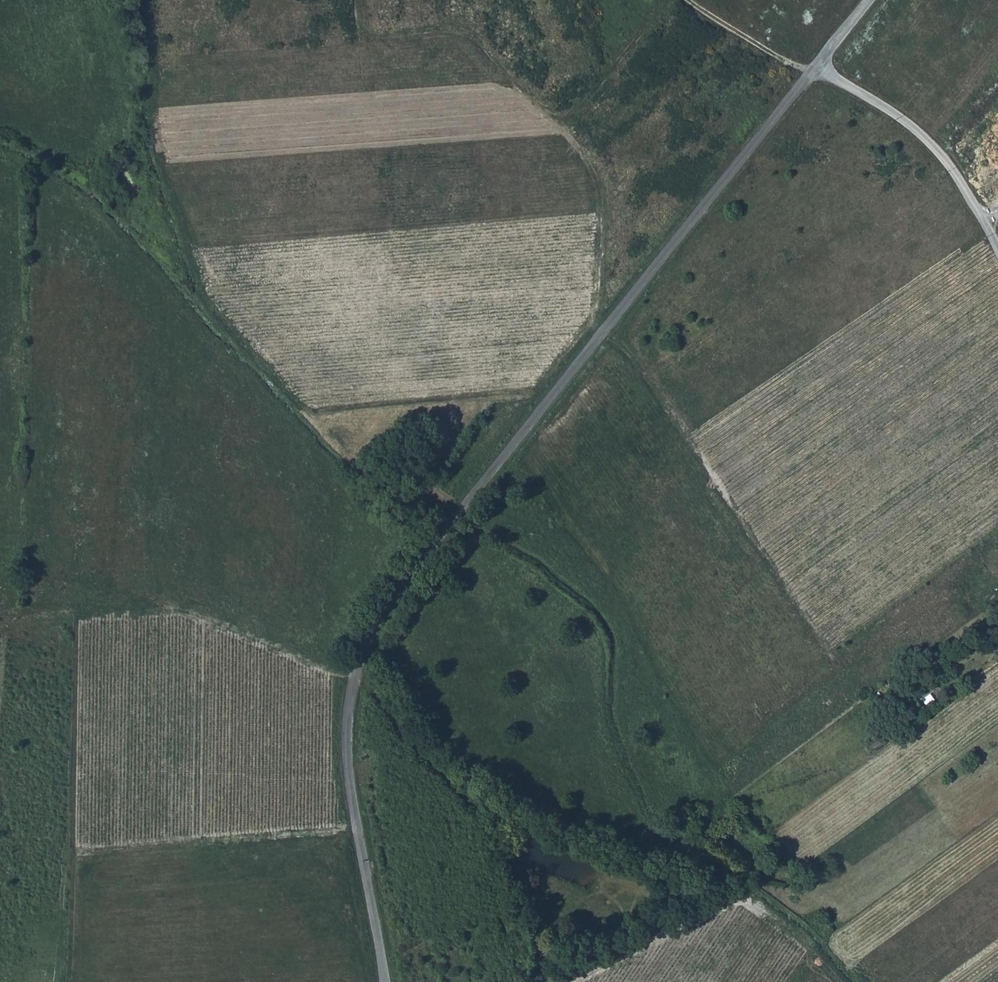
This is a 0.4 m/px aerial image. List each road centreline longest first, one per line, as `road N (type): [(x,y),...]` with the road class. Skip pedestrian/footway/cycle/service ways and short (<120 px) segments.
road 1 (unclassified): [(385,981),(349,780),(358,666),(406,580),(816,68)]
road 2 (unclassified): [(816,68),(910,126),(958,180),(997,250)]
road 3 (track): [(816,68),(787,62),(687,0)]

